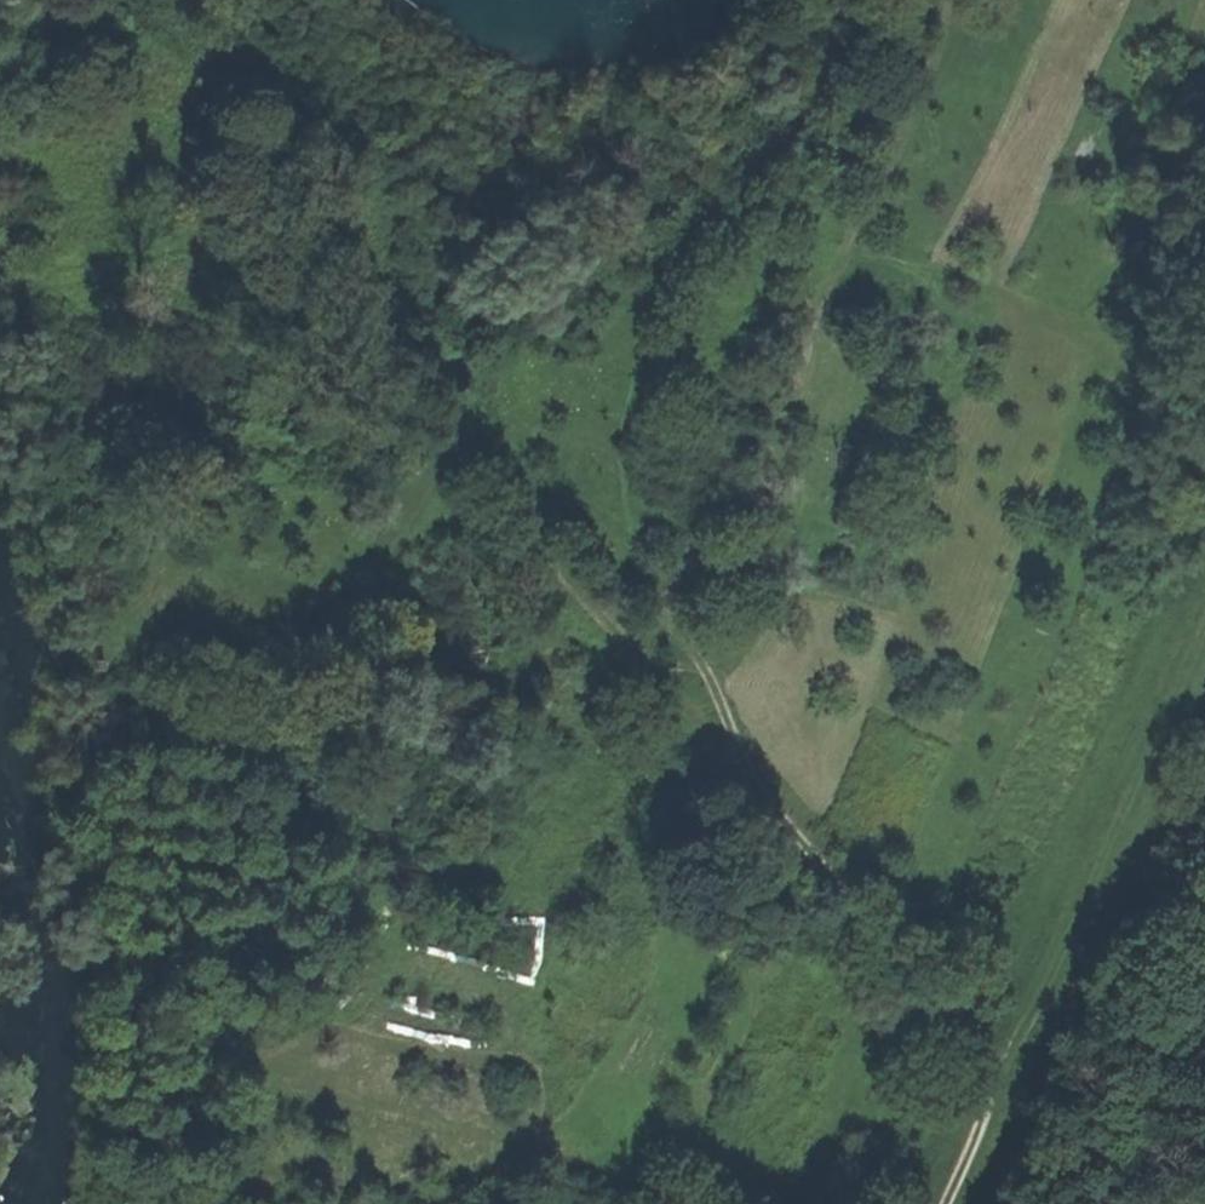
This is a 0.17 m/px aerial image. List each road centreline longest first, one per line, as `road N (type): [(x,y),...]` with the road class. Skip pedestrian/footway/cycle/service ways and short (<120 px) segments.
road 1 (track): [(1010,1049),(743,777),(698,675),(686,551),(913,35),(970,0)]
road 2 (track): [(1010,1049),(1204,568)]
road 3 (track): [(939,1203),(1010,1049)]

